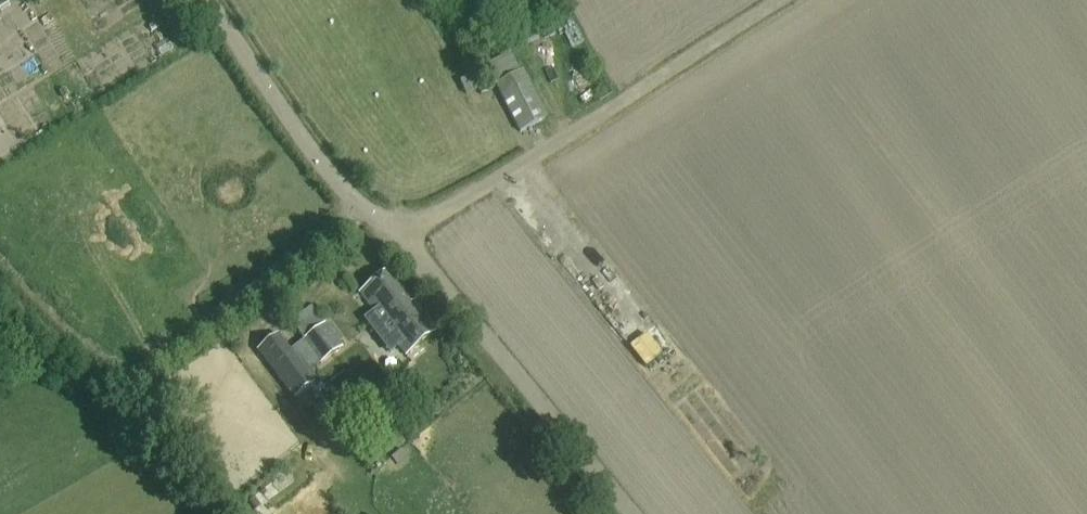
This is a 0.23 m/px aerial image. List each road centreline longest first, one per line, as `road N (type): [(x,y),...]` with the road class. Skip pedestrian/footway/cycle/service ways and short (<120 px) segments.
road 1 (track): [(628,513),(402,239),(315,157),(209,0)]
road 2 (track): [(402,239),(782,0)]

